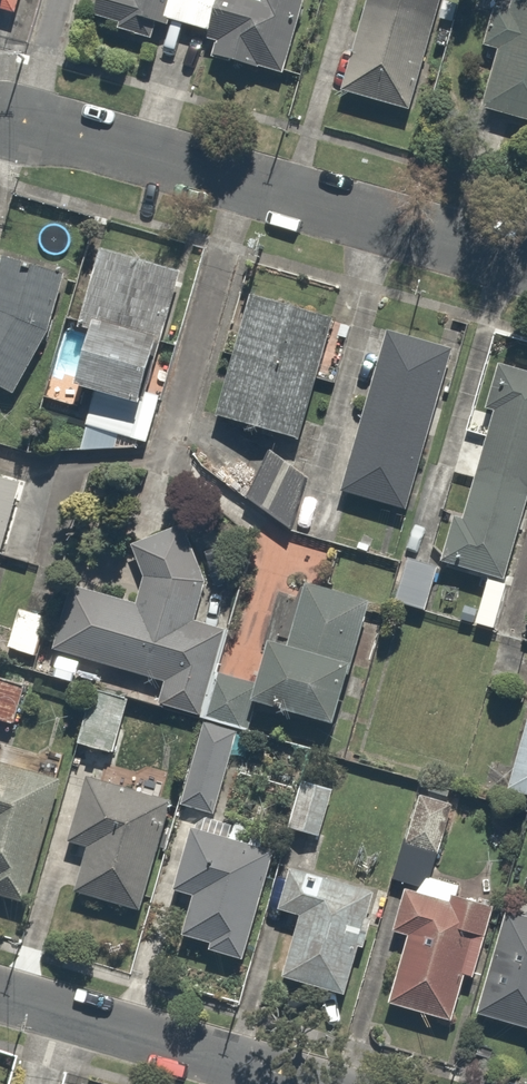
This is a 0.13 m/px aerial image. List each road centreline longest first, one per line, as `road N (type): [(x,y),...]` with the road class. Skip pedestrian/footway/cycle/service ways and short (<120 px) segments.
road 1 (residential): [(0,125),(88,138),(526,265)]
road 2 (residential): [(0,996),(305,1083)]

